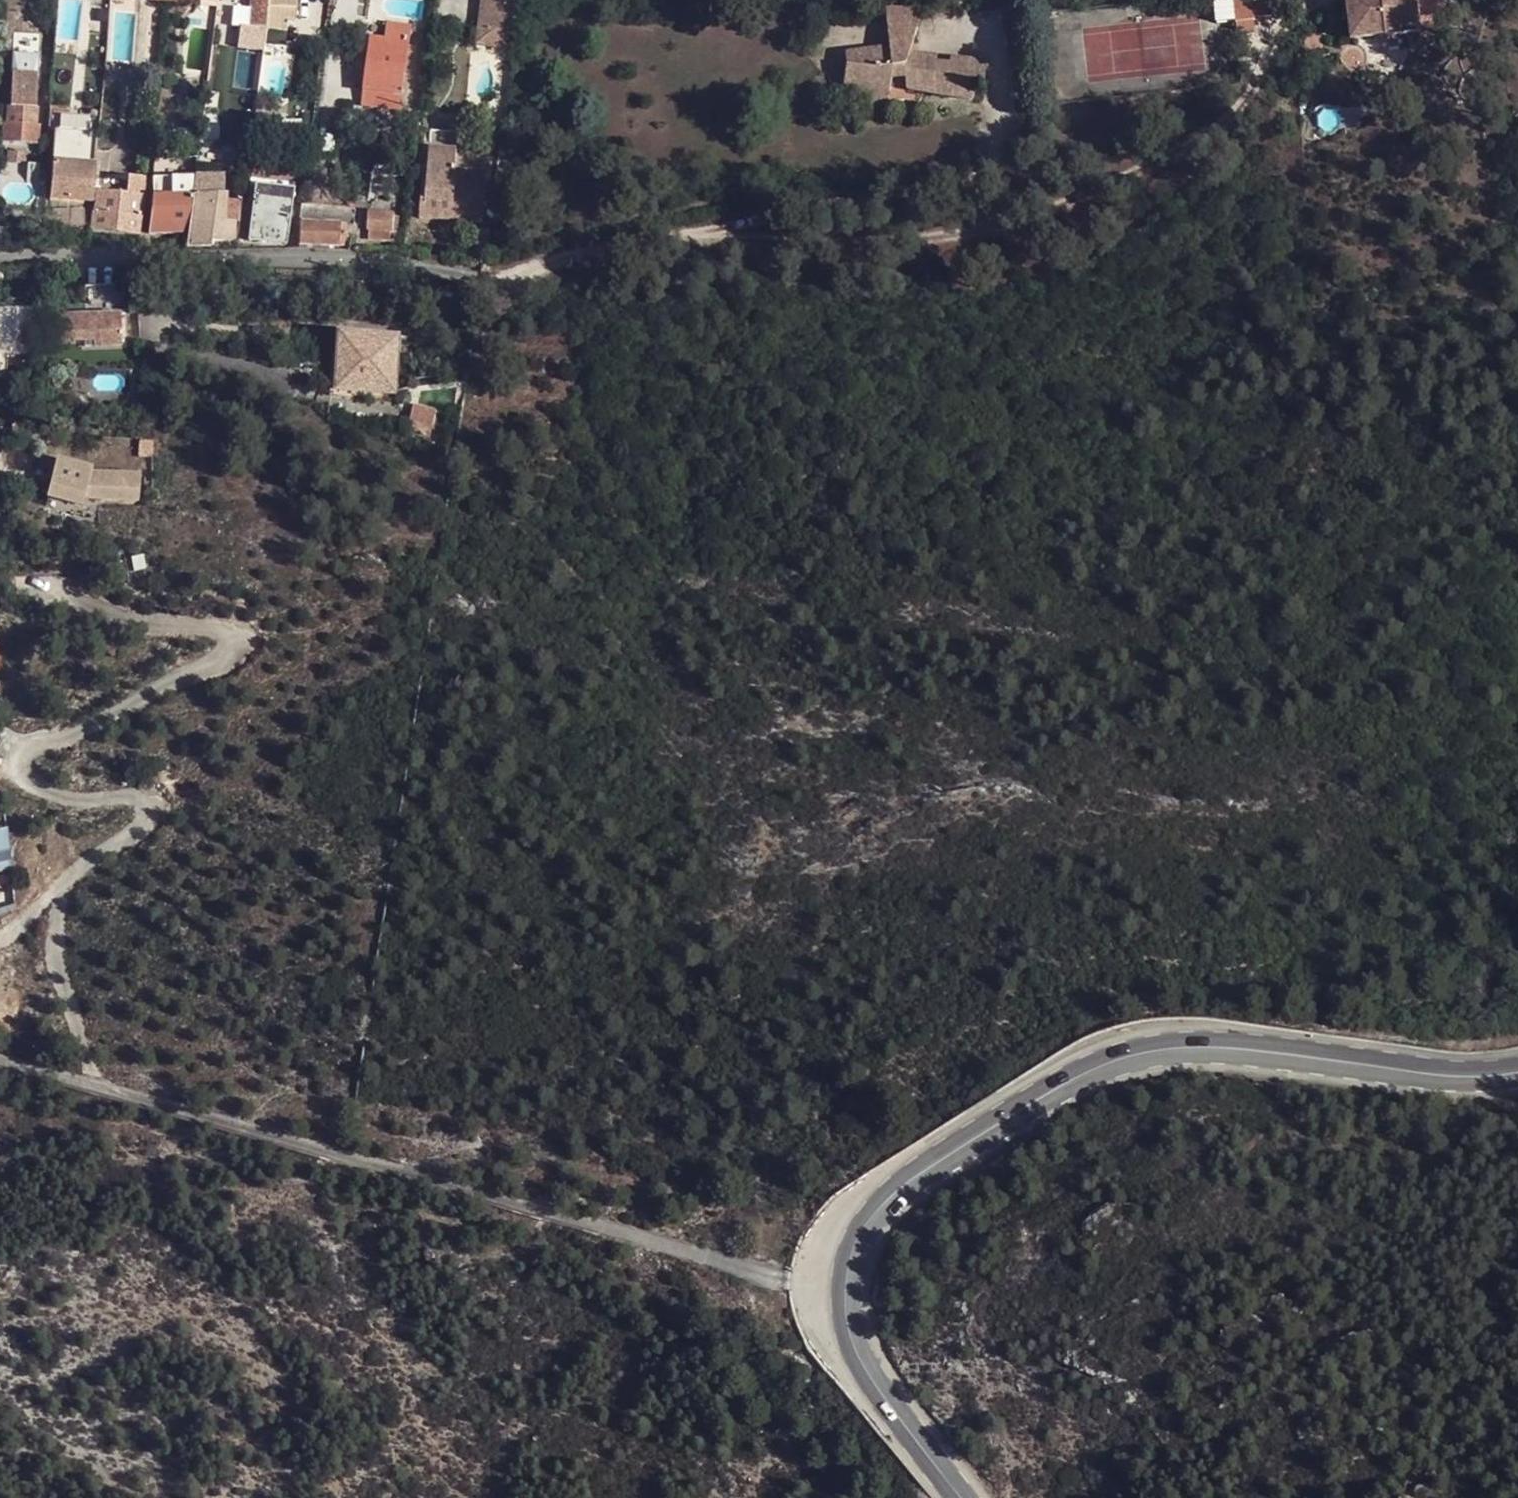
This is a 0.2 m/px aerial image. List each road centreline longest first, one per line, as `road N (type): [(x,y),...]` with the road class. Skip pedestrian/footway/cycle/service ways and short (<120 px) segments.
road 1 (primary): [(960,1497),(853,1344),(846,1297),(857,1249),(887,1209),(956,1154),(1081,1077),(1196,1047),(1517,1075)]
road 2 (residential): [(484,273),(0,263)]

